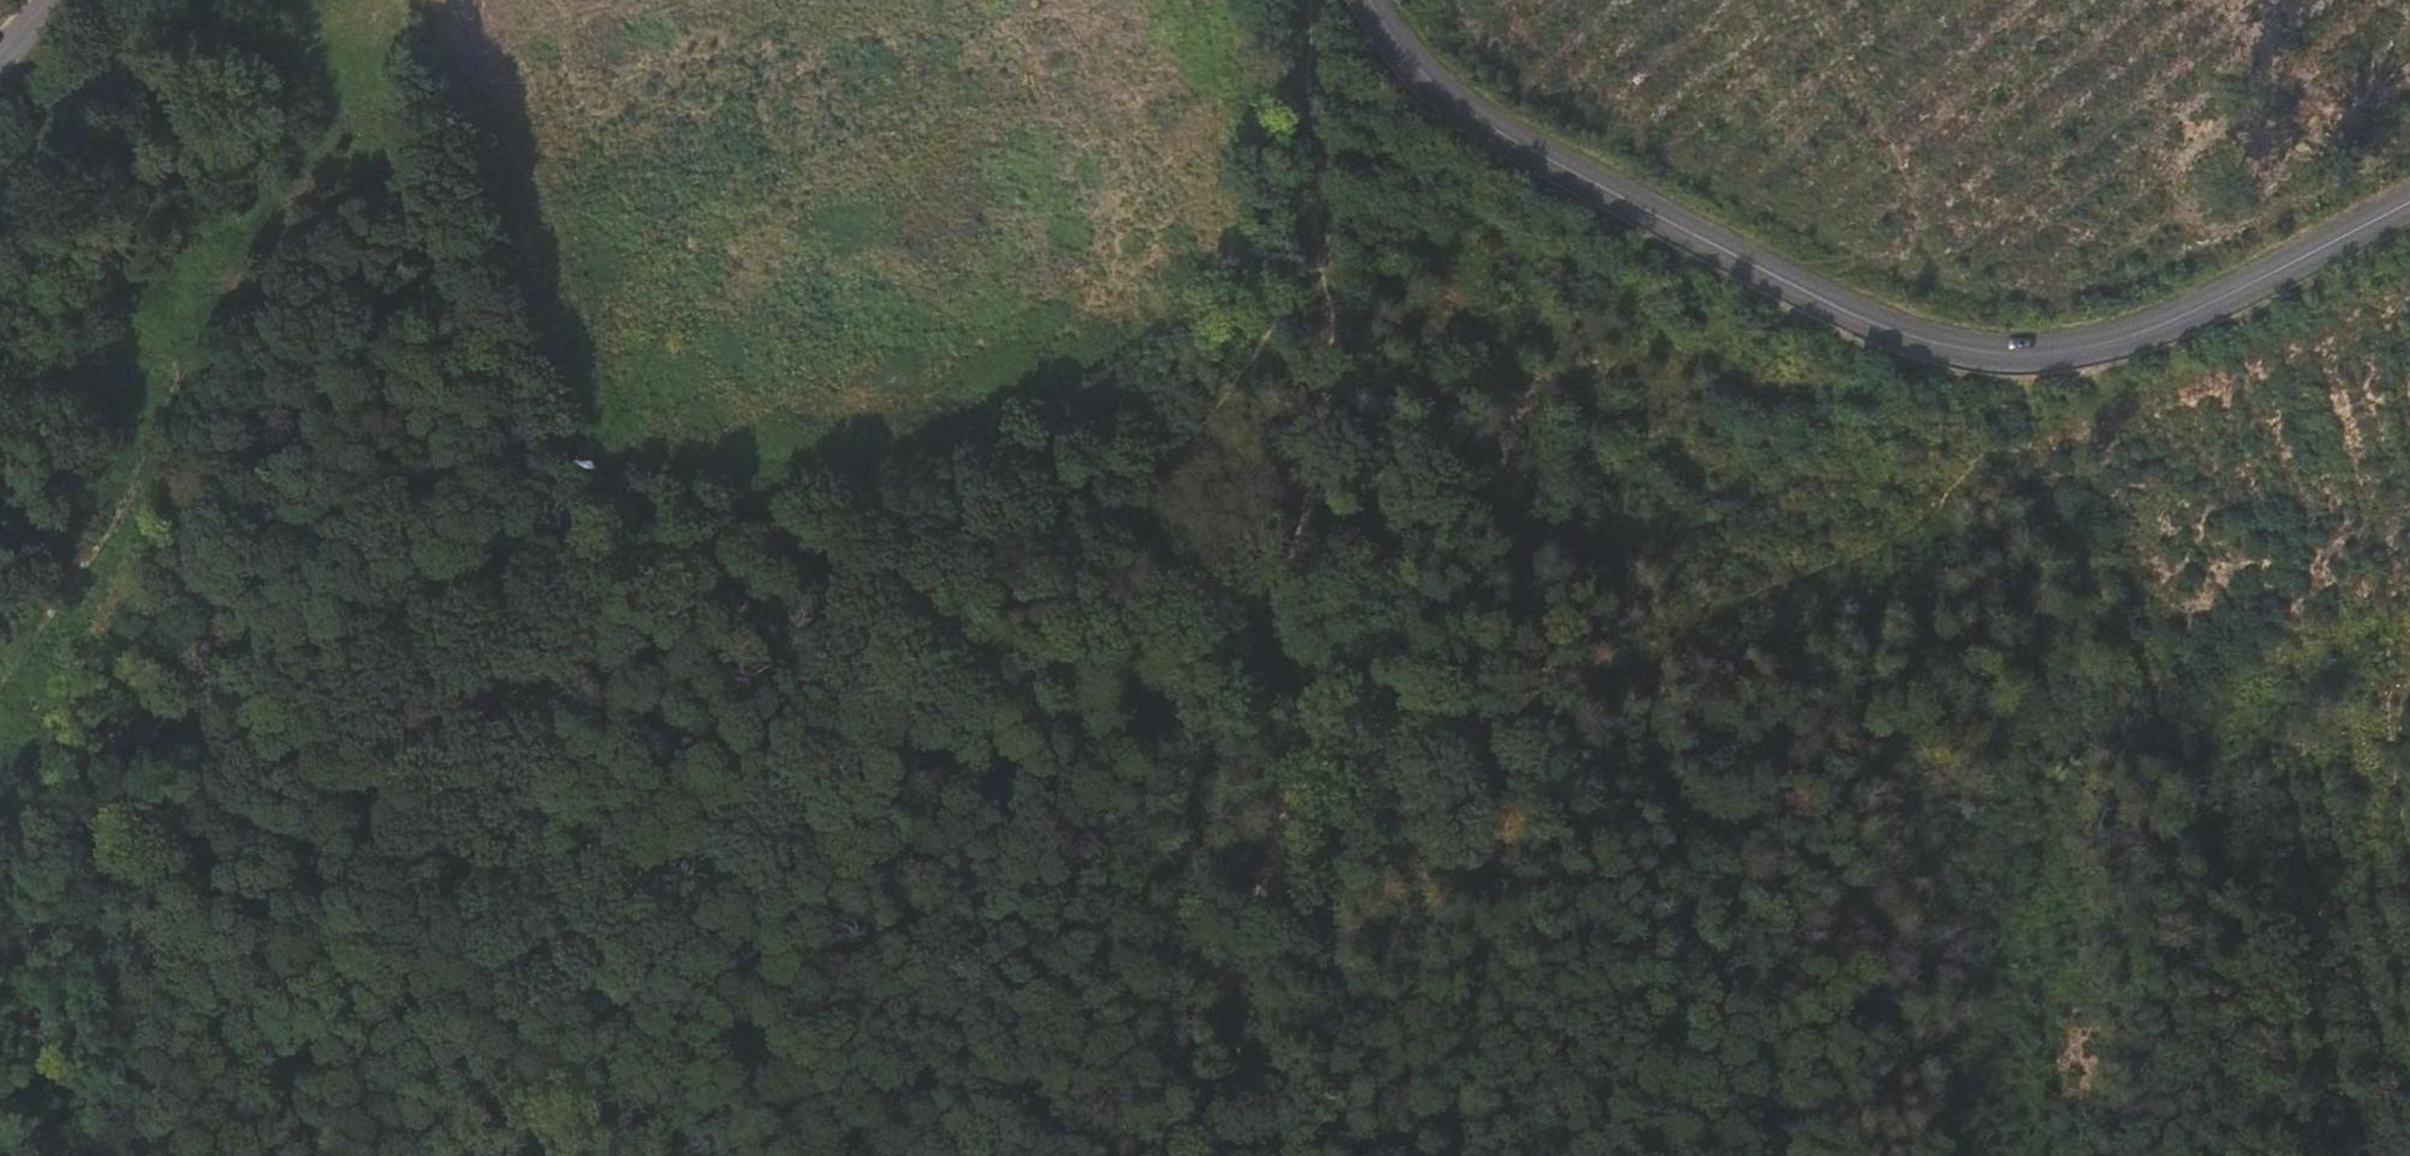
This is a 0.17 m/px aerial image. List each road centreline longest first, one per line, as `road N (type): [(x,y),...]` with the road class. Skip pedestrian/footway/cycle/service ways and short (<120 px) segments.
road 1 (tertiary): [(2409,200),(2139,333),(2043,353),(1961,348),(1818,297),(1491,126),(1422,71),(1372,0)]
road 2 (track): [(1307,0),(1322,430),(1291,742),(1234,908),(1220,1032),(1223,1130),(1213,1155)]

